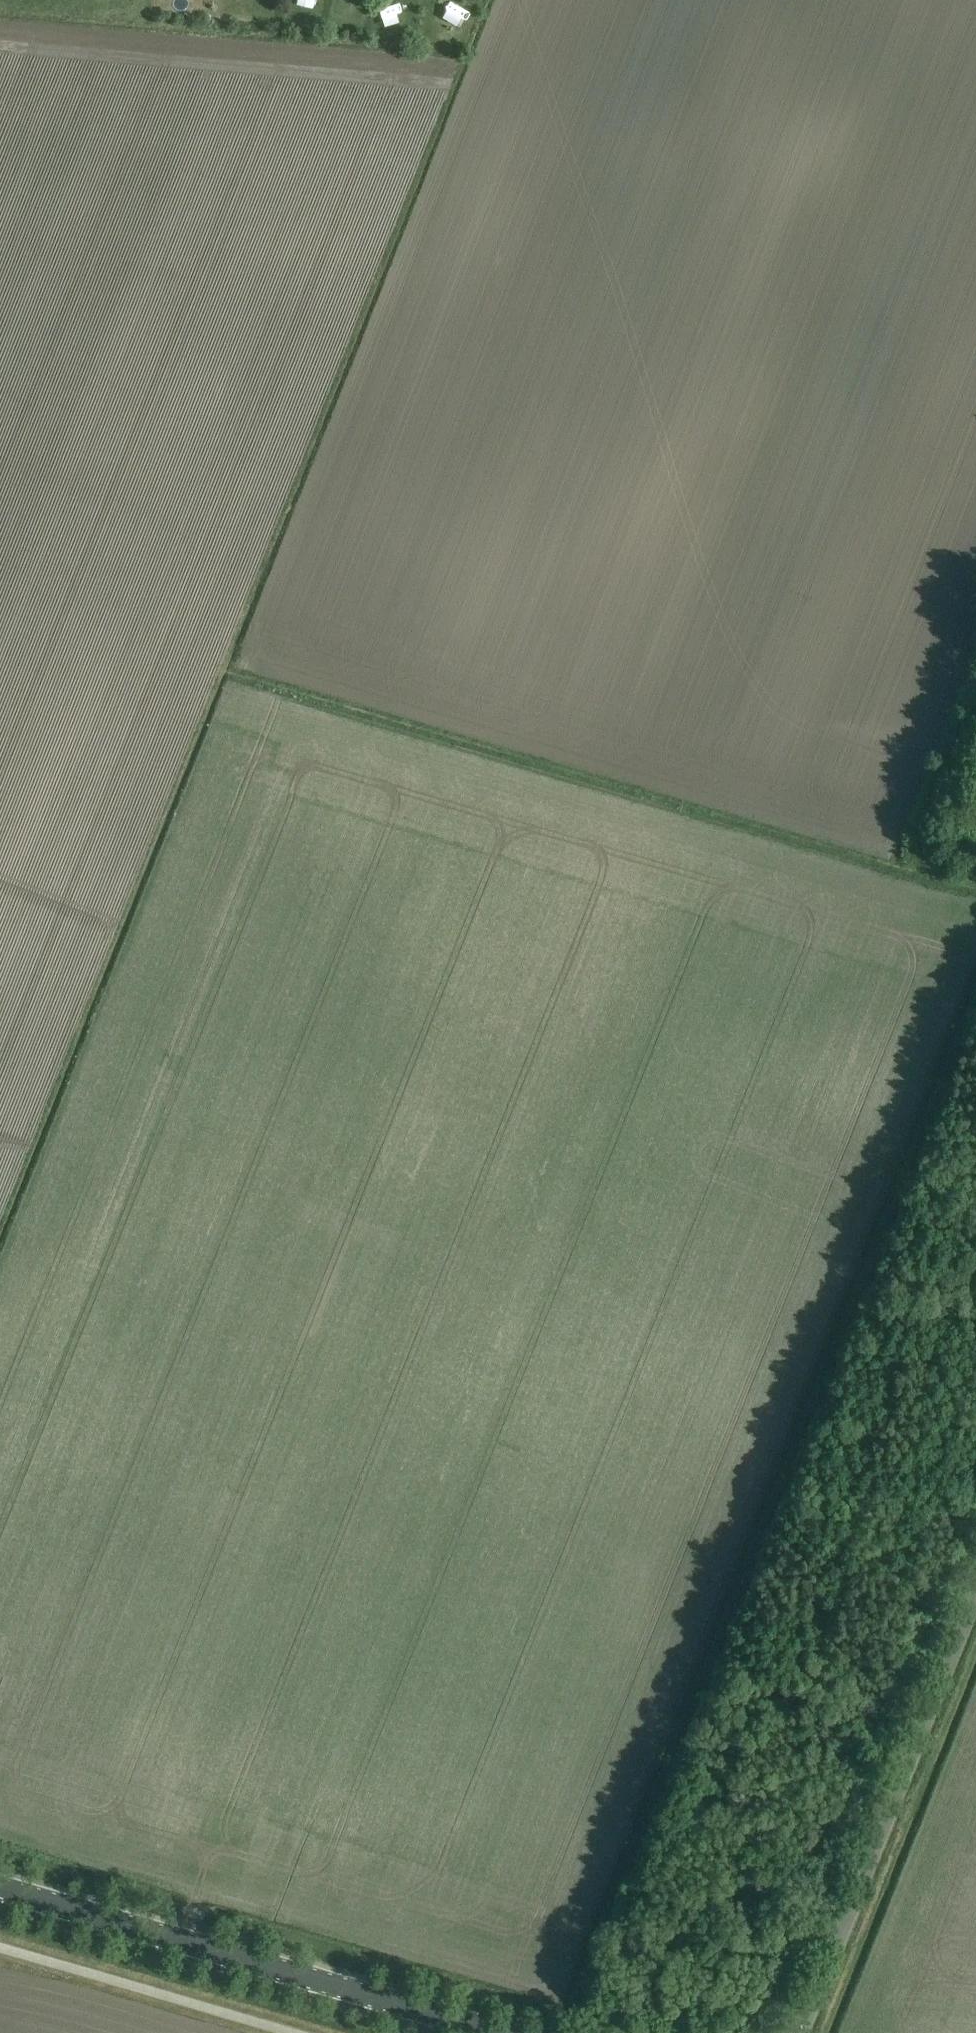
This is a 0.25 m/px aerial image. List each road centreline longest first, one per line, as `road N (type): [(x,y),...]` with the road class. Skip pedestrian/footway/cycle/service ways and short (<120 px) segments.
road 1 (tertiary): [(474,2032),(0,1887)]
road 2 (unclassified): [(801,2032),(975,1595)]

